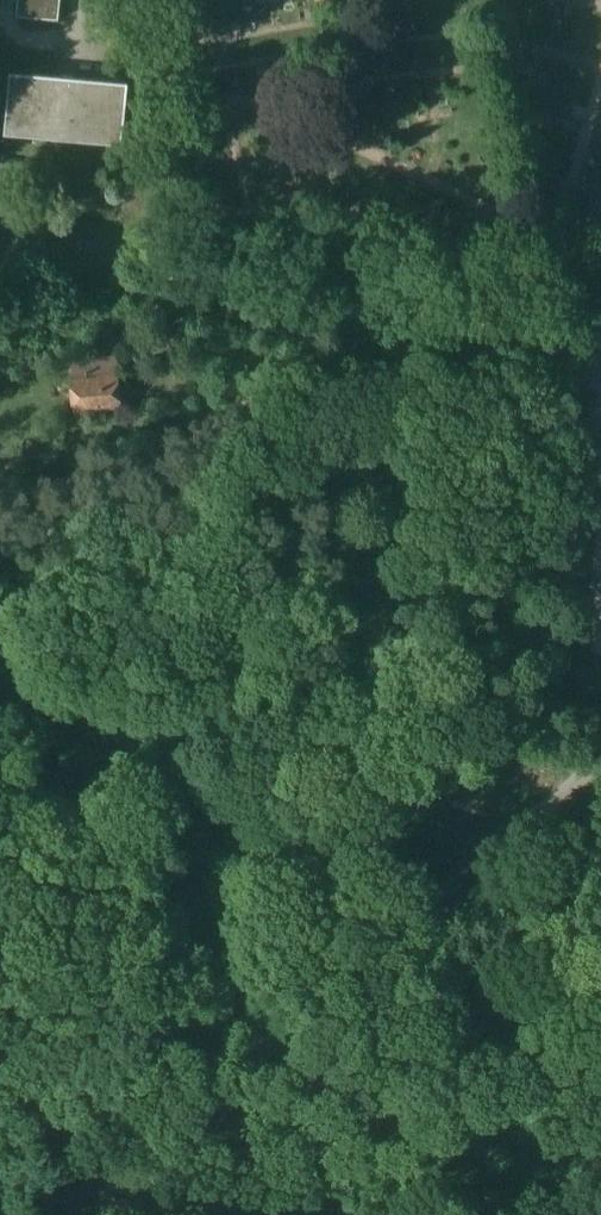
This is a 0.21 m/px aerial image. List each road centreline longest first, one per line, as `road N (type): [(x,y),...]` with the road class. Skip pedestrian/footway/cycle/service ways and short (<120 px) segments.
road 1 (residential): [(600,754),(469,877),(393,905),(301,876),(216,829),(0,684)]
road 2 (track): [(588,347),(562,358),(354,324)]

